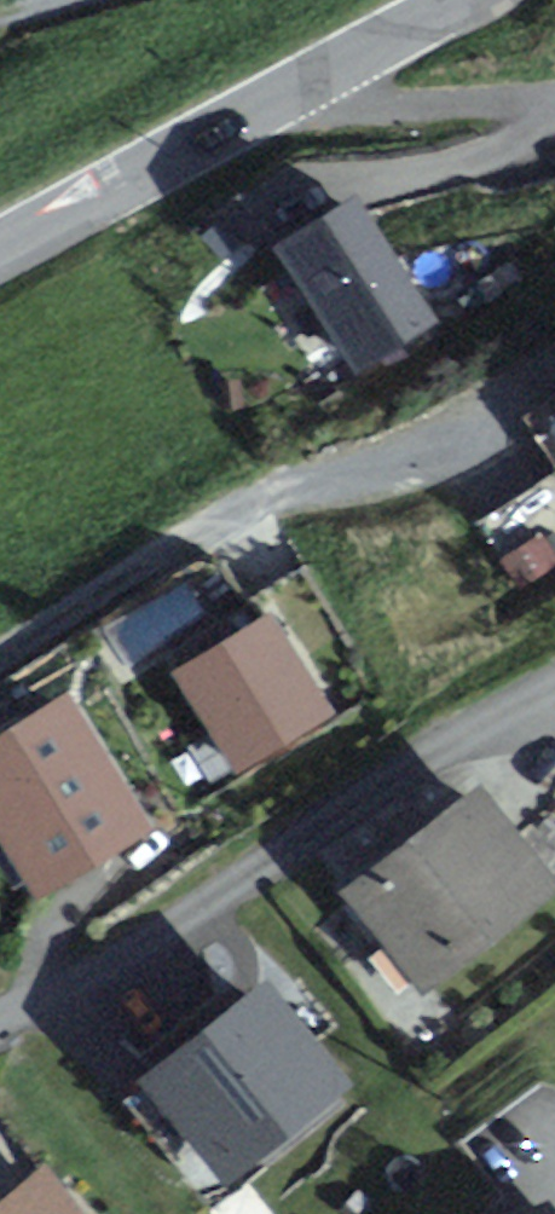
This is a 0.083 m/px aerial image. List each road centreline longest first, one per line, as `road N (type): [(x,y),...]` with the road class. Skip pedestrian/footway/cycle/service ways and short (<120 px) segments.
road 1 (residential): [(0,1014),(142,936),(554,679)]
road 2 (residential): [(0,655),(244,504),(379,468),(554,365)]
road 3 (tertiary): [(0,251),(467,0)]

